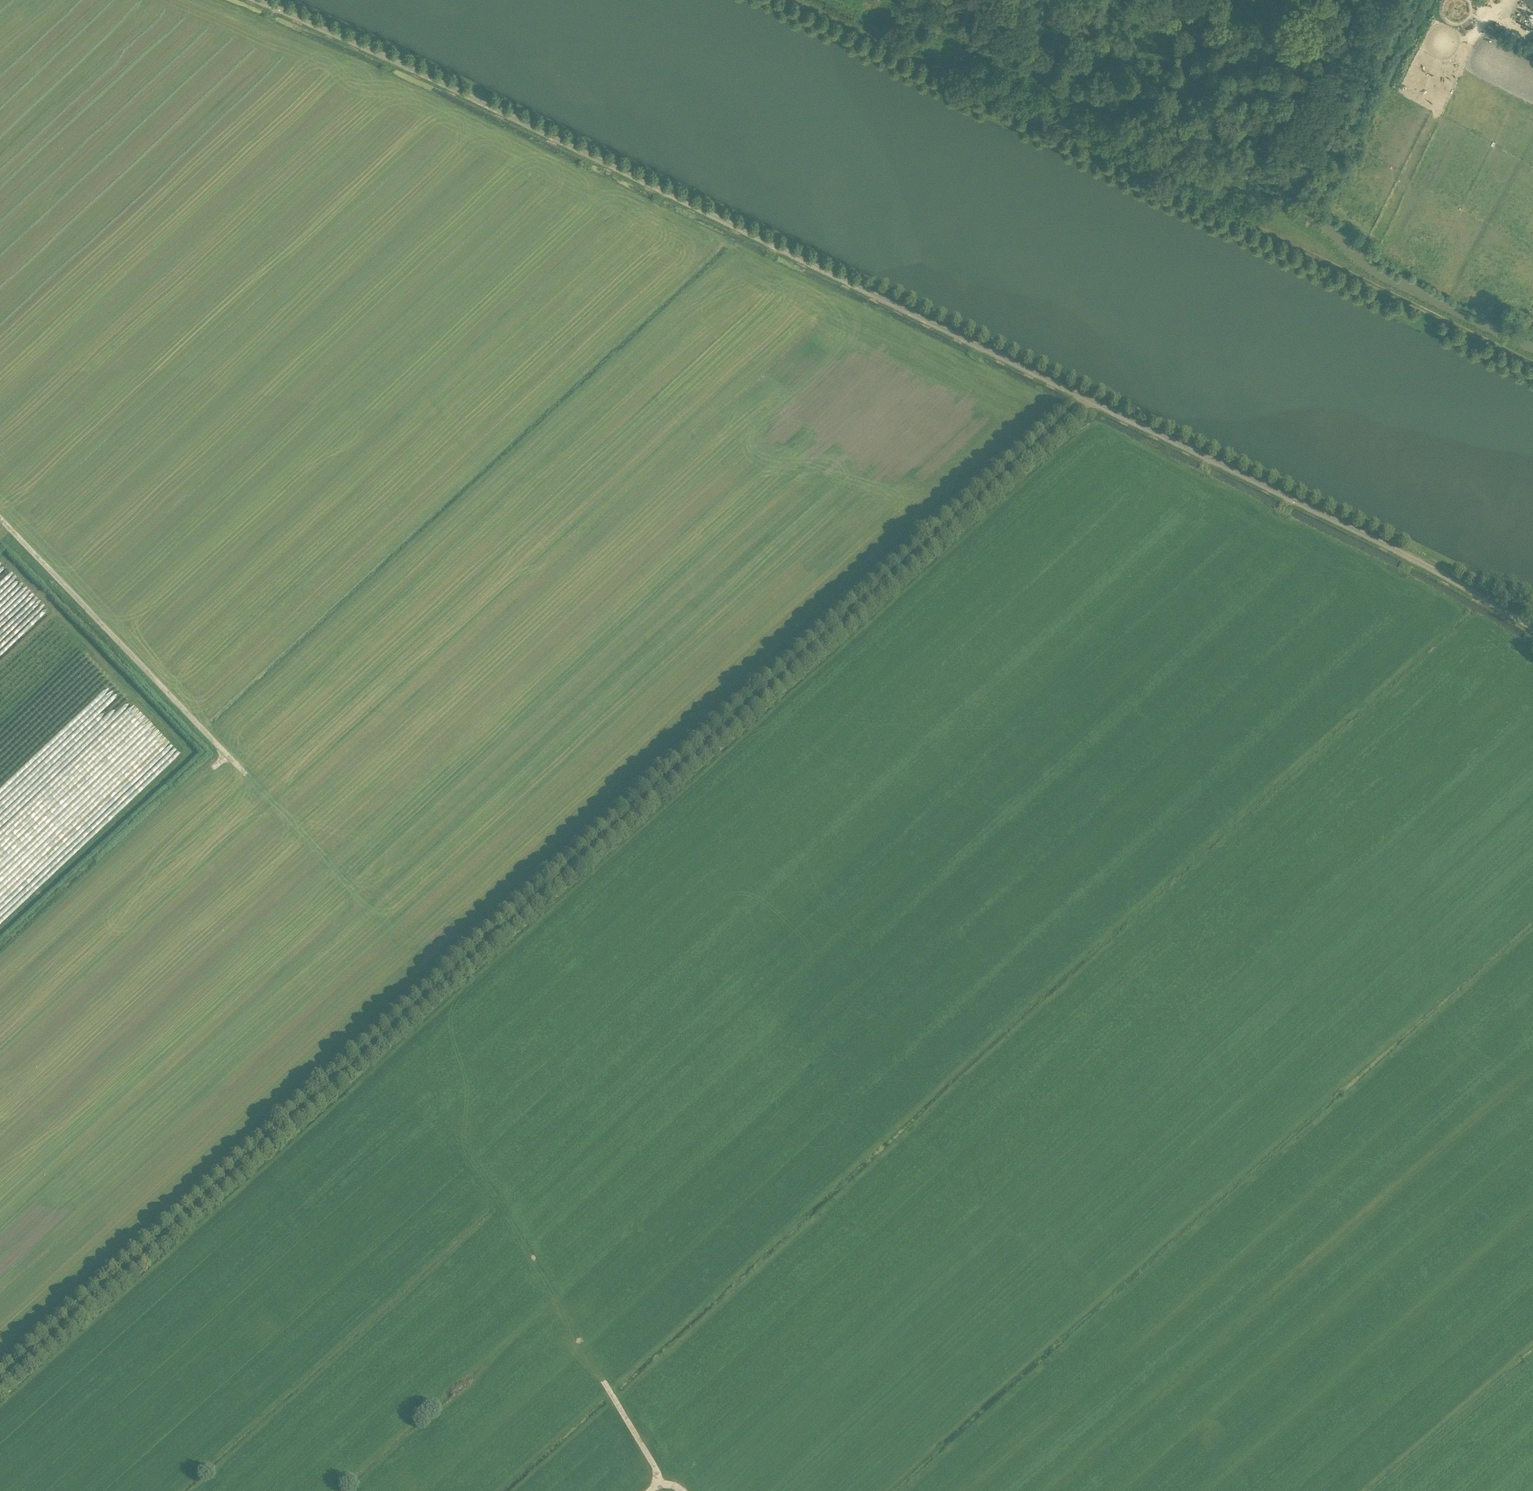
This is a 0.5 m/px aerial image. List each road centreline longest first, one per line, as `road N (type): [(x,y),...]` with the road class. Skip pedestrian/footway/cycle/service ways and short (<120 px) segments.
road 1 (track): [(1088,399),(0,1387)]
road 2 (track): [(1088,399),(256,0)]
road 3 (track): [(801,0),(1532,363)]
road 4 (track): [(1532,631),(1405,555),(1088,399)]

